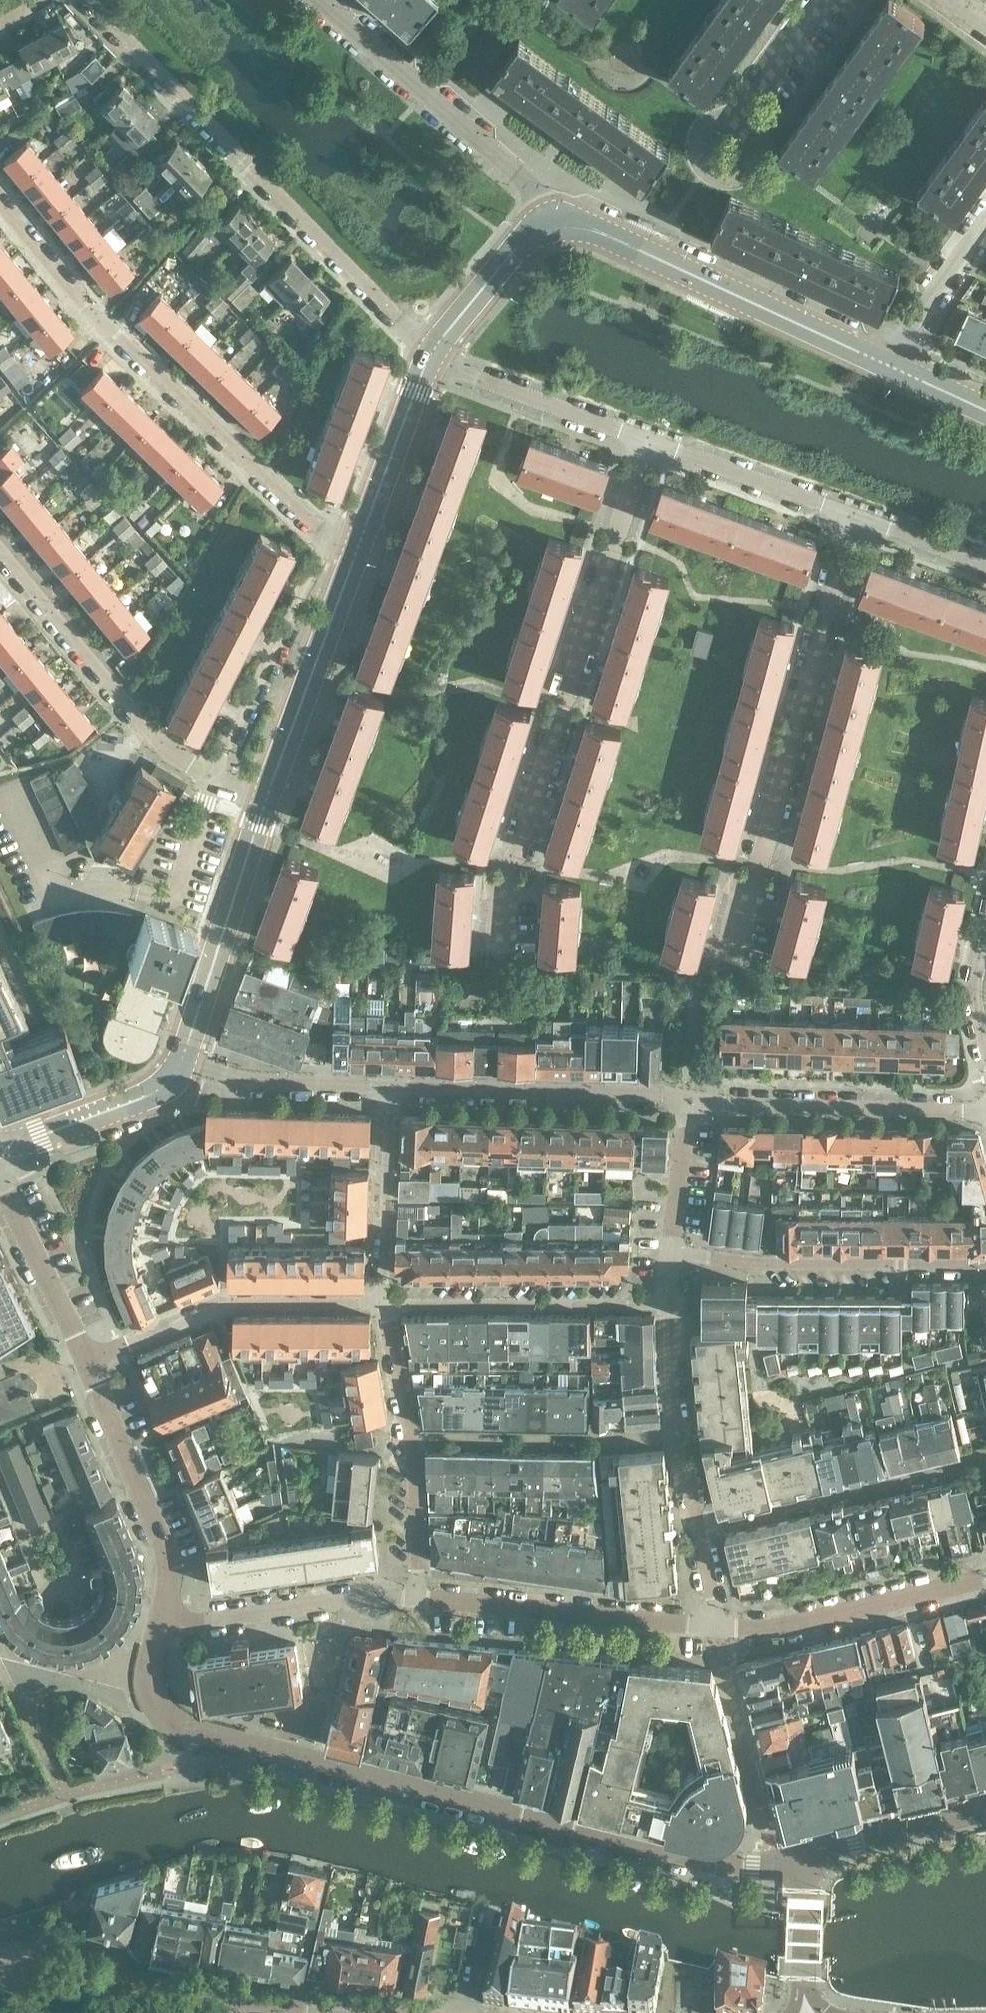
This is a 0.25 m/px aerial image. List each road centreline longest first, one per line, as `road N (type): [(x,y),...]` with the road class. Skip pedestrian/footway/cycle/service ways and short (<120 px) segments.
road 1 (residential): [(199,1728),(711,1861),(775,1865),(806,1854)]
road 2 (residential): [(501,954),(527,832),(648,441)]
road 3 (residential): [(357,547),(330,537),(101,323),(0,202)]
road 4 (residential): [(433,350),(85,0)]
road 5 (residential): [(724,949),(863,523)]
road 6 (residential): [(262,806),(154,735),(0,549)]
road 7 (secondary): [(891,365),(586,225),(553,221)]
road 8 (residential): [(318,0),(541,194),(553,221)]
road 9 (residential): [(671,1262),(985,1265)]
road 10 (residential): [(383,1303),(227,1303),(87,1366)]
road 11 (residential): [(690,1105),(659,1095),(388,1086)]
road 12 (residential): [(418,1599),(717,1626)]
road 13 (residential): [(985,1105),(969,1111),(690,1105)]
road 14 (residential): [(698,1528),(985,1461)]
road 15 (residential): [(383,1303),(669,1306)]
road 16 (residential): [(162,1626),(173,1572),(87,1366)]
road 17 (secondary): [(262,806),(357,547)]
road 18 (residential): [(717,1626),(788,1627),(985,1580)]
road 19 (residential): [(410,1435),(608,1442),(677,1435)]
road 20 (secondary): [(183,1060),(262,806)]
road 21 (residential): [(162,1626),(307,1604),(418,1599)]
road 22 (residential): [(433,350),(451,368),(648,441)]
road 23 (residential): [(648,441),(863,523)]
road 24 (residential): [(388,1086),(383,1303)]
road 25 (residential): [(348,2012),(139,1981)]
road 26 (secondary): [(357,547),(433,350)]
road 27 (residential): [(388,1086),(267,1084),(183,1060)]
road 28 (residential): [(87,1366),(0,1178)]
road 29 (secondary): [(183,1060),(147,1095),(33,1139),(0,1143)]
road 30 (residential): [(806,1854),(985,1810)]
road 31 (secondary): [(433,350),(534,227),(553,221)]
road 32 (residential): [(728,146),(831,0)]
road 33 (residential): [(891,365),(985,223)]
road 34 (residential): [(418,1599),(410,1435)]
road 35 (residential): [(671,1262),(690,1105)]
road 36 (residential): [(806,2012),(806,1854)]
road 37 (residential): [(139,1981),(0,1970)]
road 38 (residential): [(410,1435),(383,1303)]
road 39 (residential): [(199,1728),(162,1713),(154,1701),(149,1683),(162,1626)]
road 40 (residential): [(677,1435),(669,1306)]
road 41 (residential): [(863,523),(985,565)]

